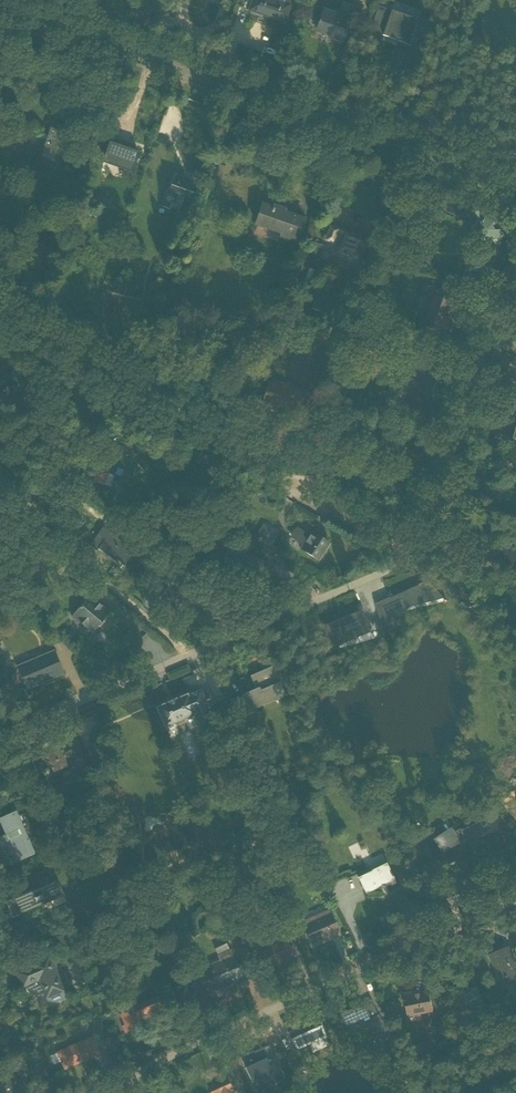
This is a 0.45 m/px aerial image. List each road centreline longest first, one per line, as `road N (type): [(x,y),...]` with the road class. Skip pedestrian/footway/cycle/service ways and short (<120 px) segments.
road 1 (tertiary): [(515,185),(0,1)]
road 2 (residential): [(408,554),(0,311)]
road 3 (residential): [(515,898),(82,1092)]
road 4 (residential): [(408,554),(422,538),(515,290)]
road 5 (residential): [(191,656),(408,554)]
road 6 (residential): [(0,735),(191,656)]
road 7 (residential): [(191,656),(59,547)]

